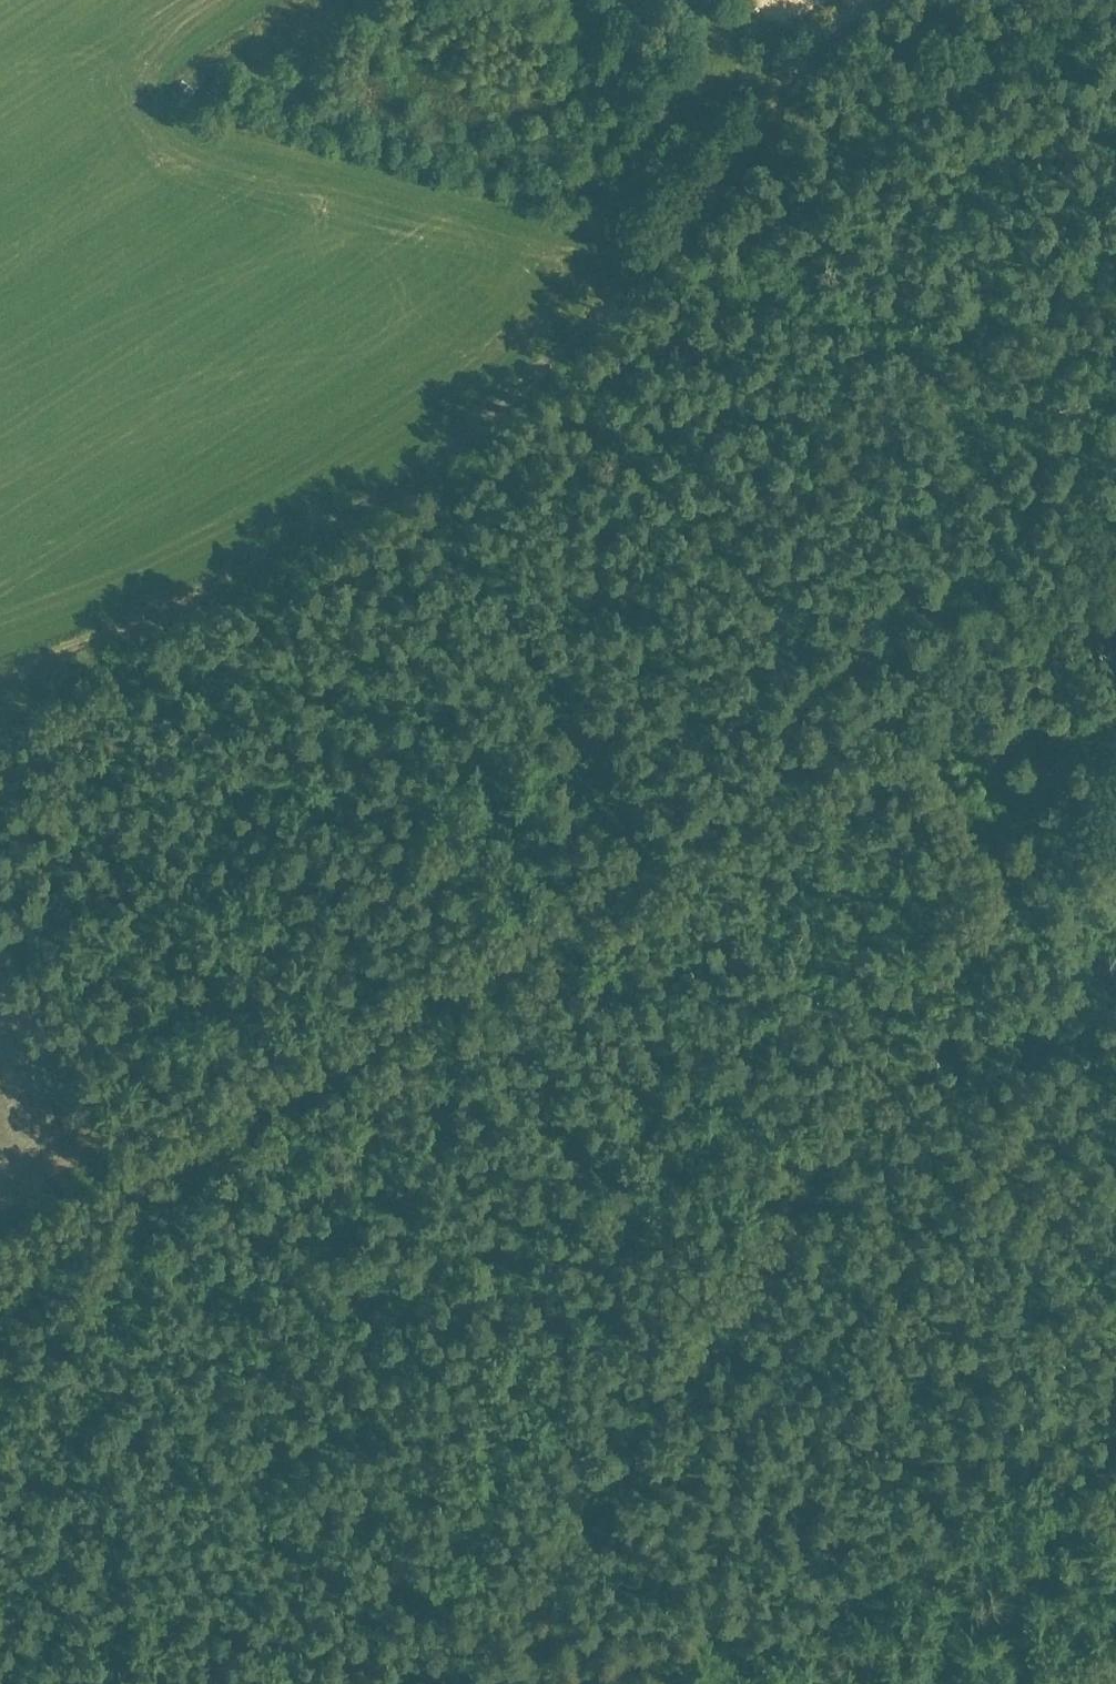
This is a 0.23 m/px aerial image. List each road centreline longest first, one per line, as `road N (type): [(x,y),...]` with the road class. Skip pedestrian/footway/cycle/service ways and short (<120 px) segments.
road 1 (track): [(872,0),(793,68),(661,257),(475,433),(307,543),(188,609),(0,681)]

